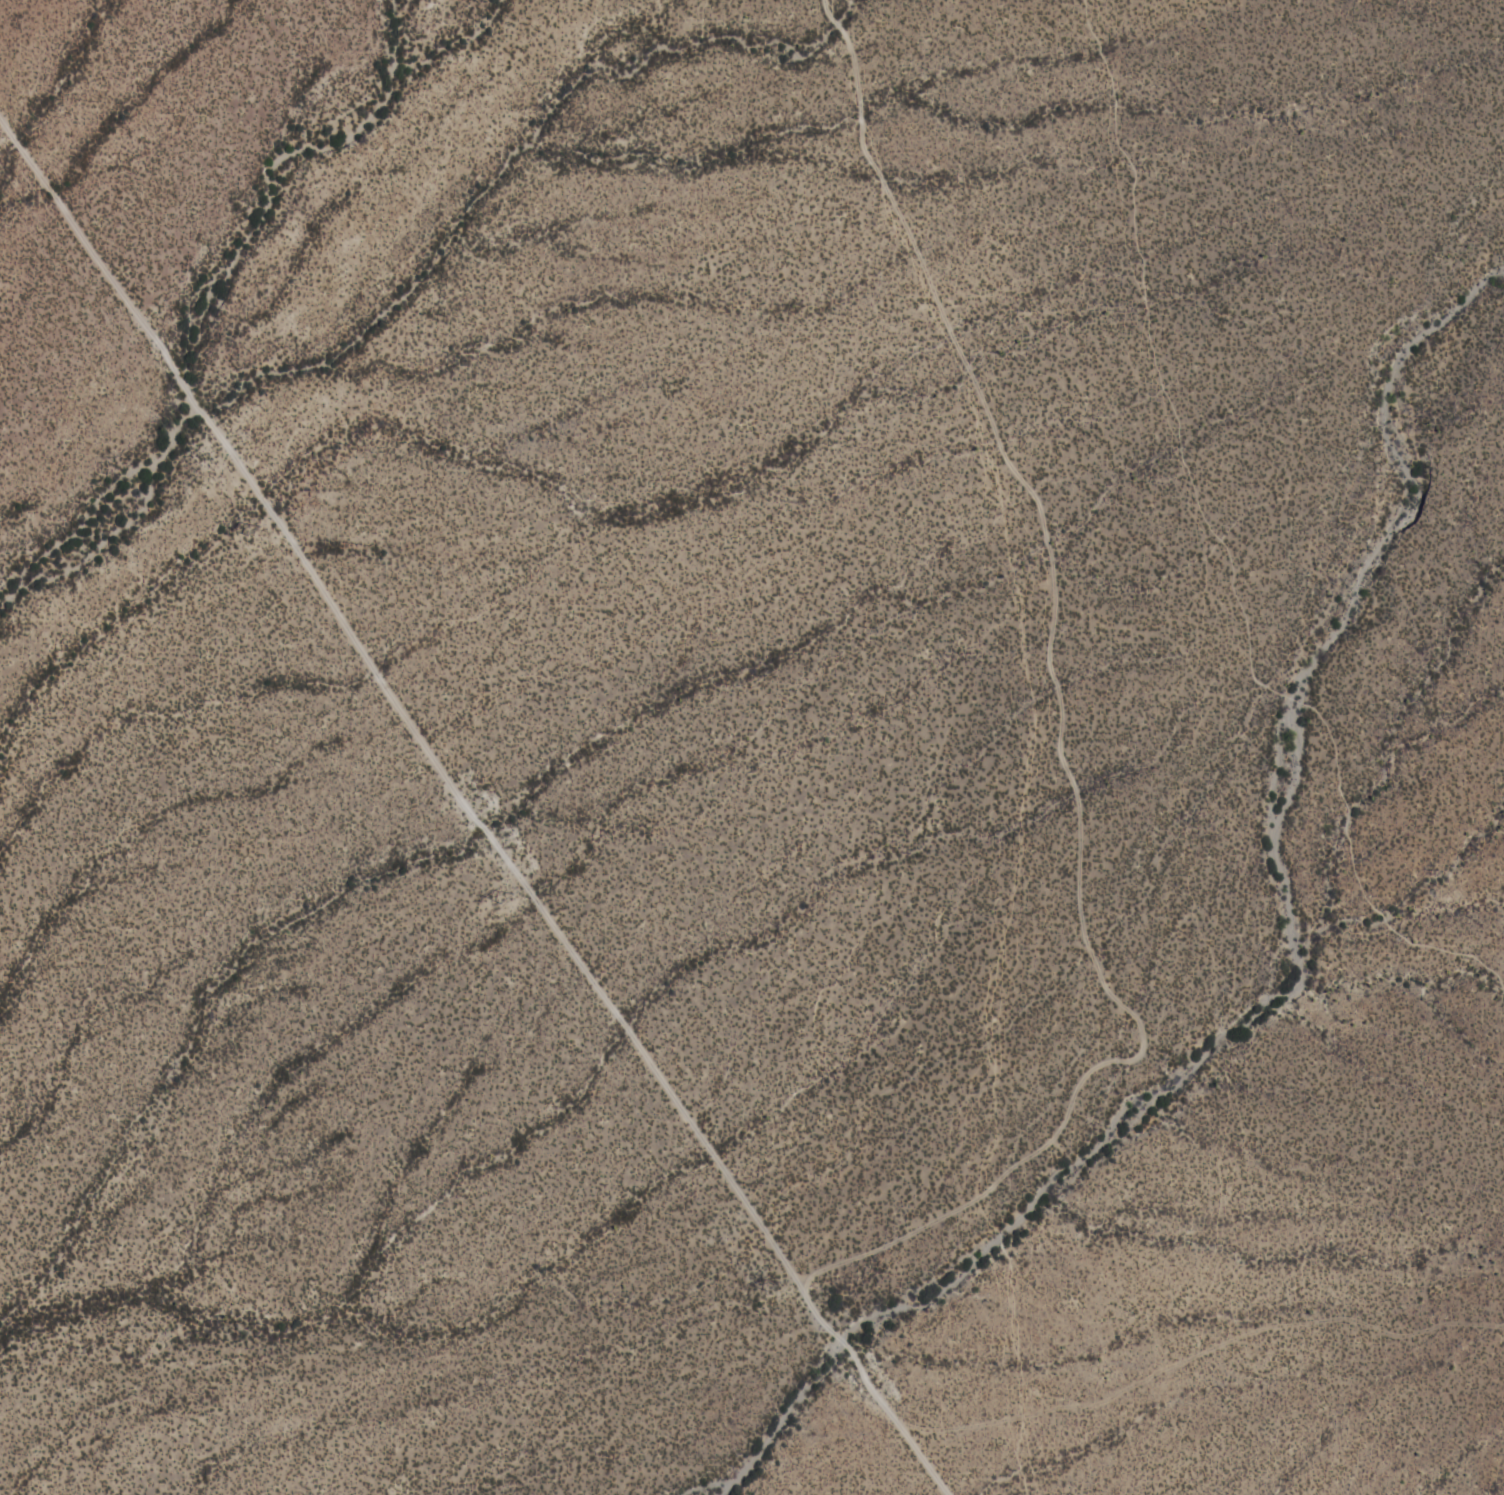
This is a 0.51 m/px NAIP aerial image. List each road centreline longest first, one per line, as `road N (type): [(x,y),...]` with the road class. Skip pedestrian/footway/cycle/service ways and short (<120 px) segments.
road 1 (track): [(942,1494),(0,124)]
road 2 (track): [(824,0),(853,58),(863,144),(1001,447),(1045,525),(1053,580),(1049,658),(1060,748),(1079,814),(1079,908),(1108,986),(1141,1029),(1138,1050),(1089,1069),(1063,1120),(981,1192),(796,1284)]

